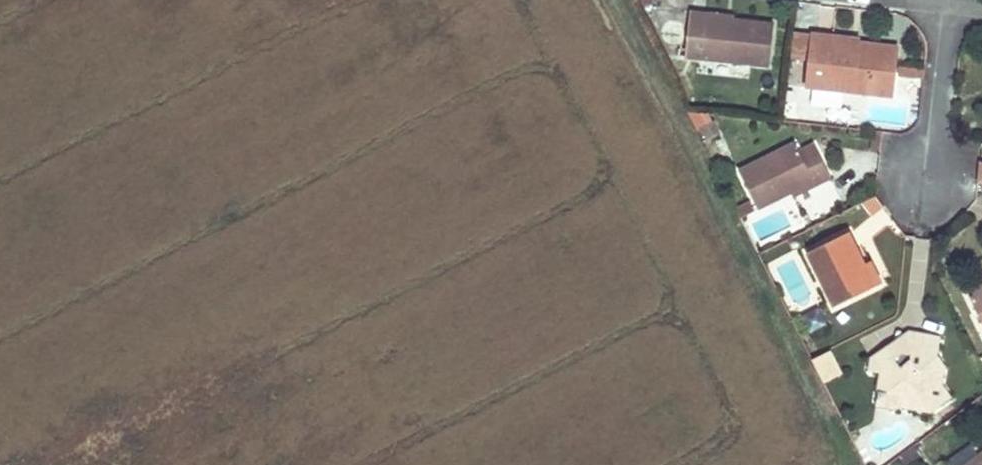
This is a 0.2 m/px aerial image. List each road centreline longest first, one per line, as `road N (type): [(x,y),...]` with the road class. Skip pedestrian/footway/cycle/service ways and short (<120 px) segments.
road 1 (residential): [(948,6),(925,183)]

